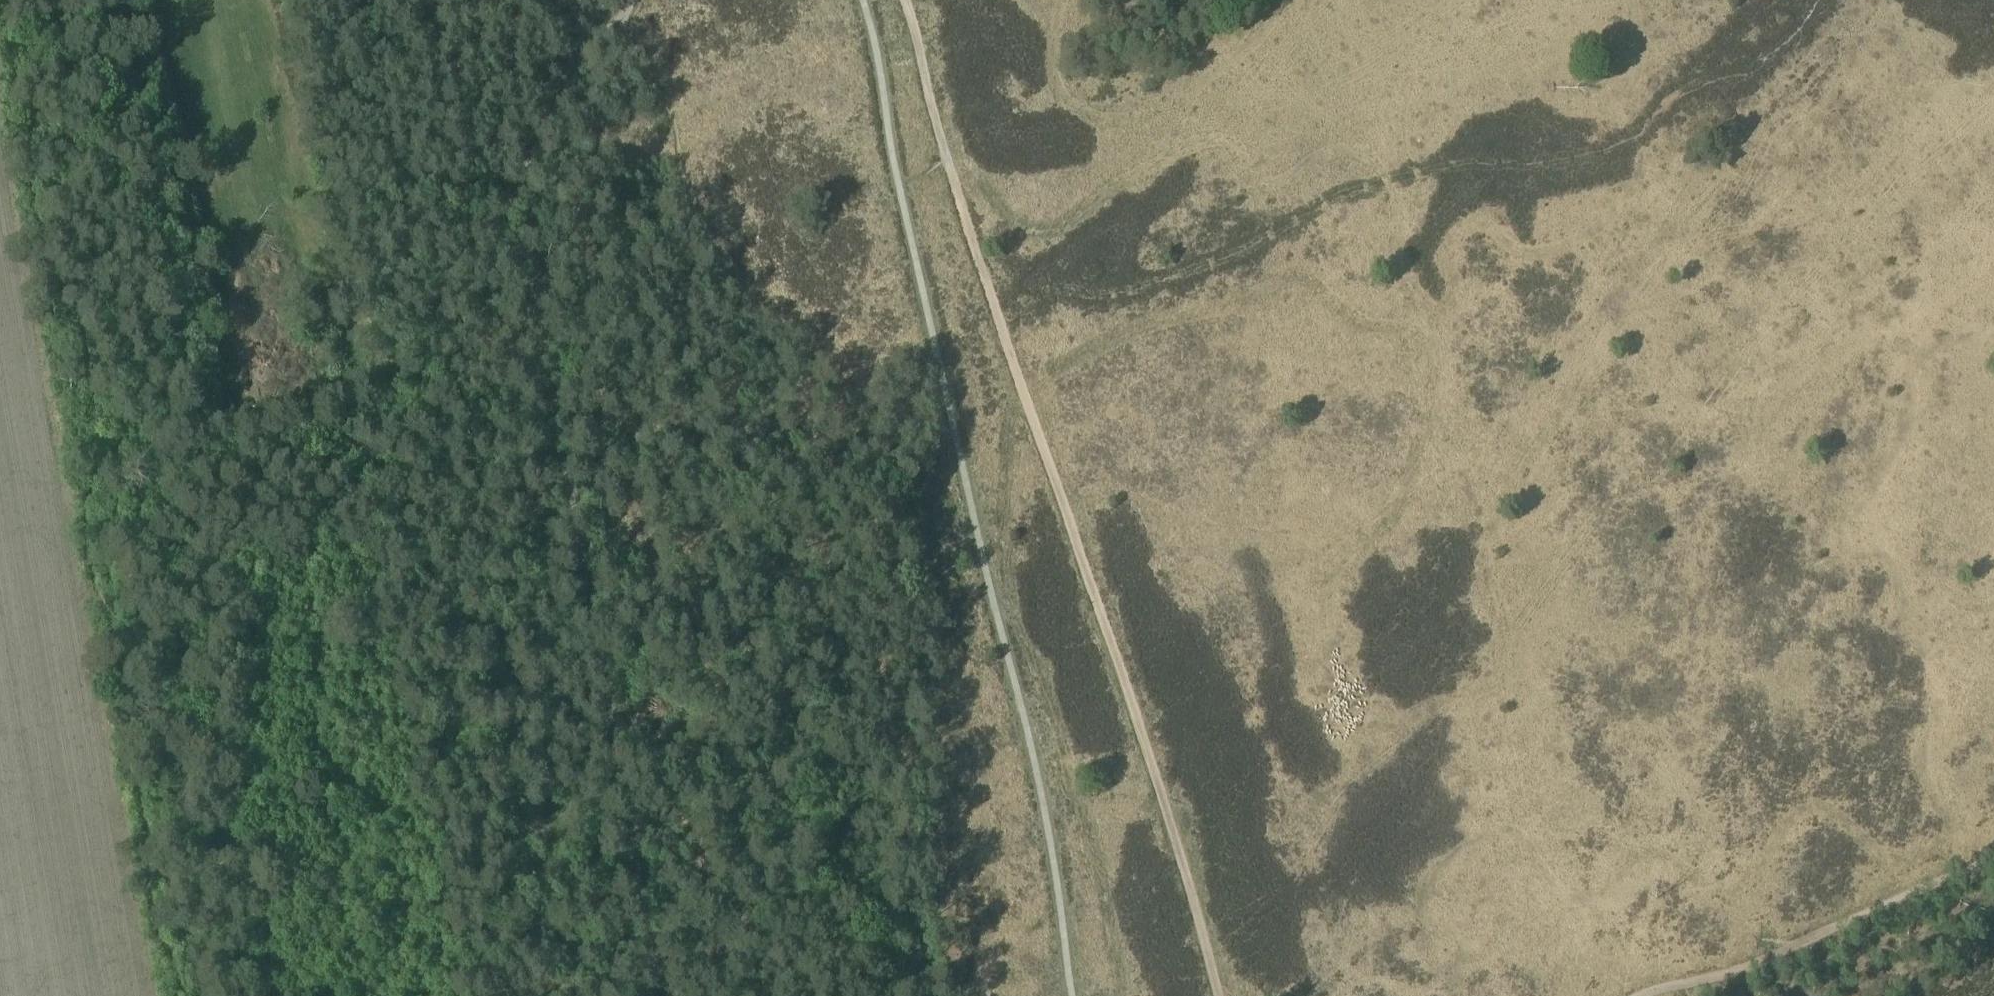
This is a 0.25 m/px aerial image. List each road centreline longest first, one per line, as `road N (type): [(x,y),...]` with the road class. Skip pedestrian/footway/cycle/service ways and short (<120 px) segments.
road 1 (track): [(904,0),(972,241),(1172,830),(1217,995)]
road 2 (track): [(666,995),(572,502),(531,238),(551,107),(624,0)]
road 3 (track): [(1655,995),(1993,848)]

